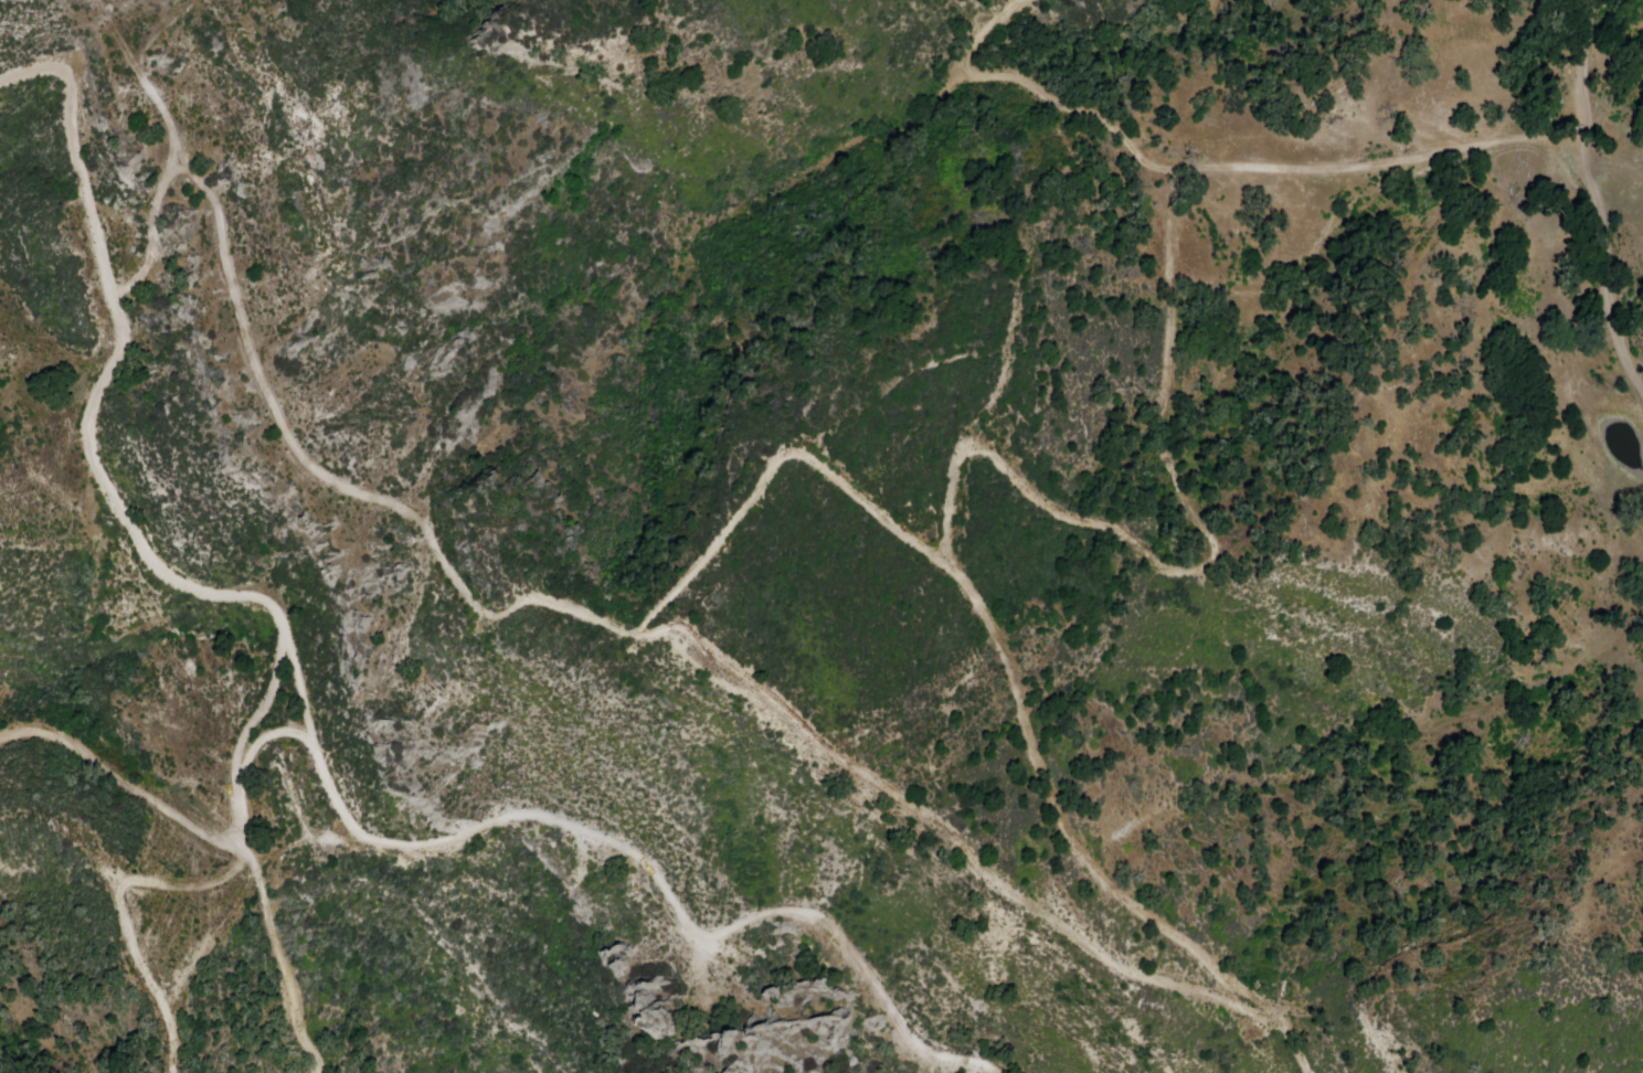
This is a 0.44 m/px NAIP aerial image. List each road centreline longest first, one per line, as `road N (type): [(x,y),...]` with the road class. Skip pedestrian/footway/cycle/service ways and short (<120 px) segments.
road 1 (residential): [(1642,395),(1613,334),(1607,231),(1583,149),(1580,102),(1594,0)]

